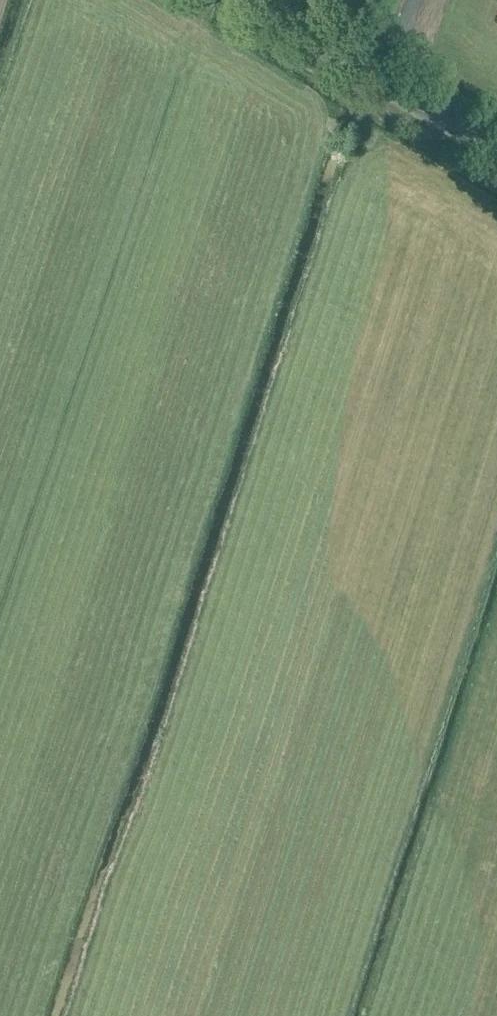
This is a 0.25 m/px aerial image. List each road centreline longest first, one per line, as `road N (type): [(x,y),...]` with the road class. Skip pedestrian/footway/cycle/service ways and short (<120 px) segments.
road 1 (tertiary): [(496,154),(234,0)]

